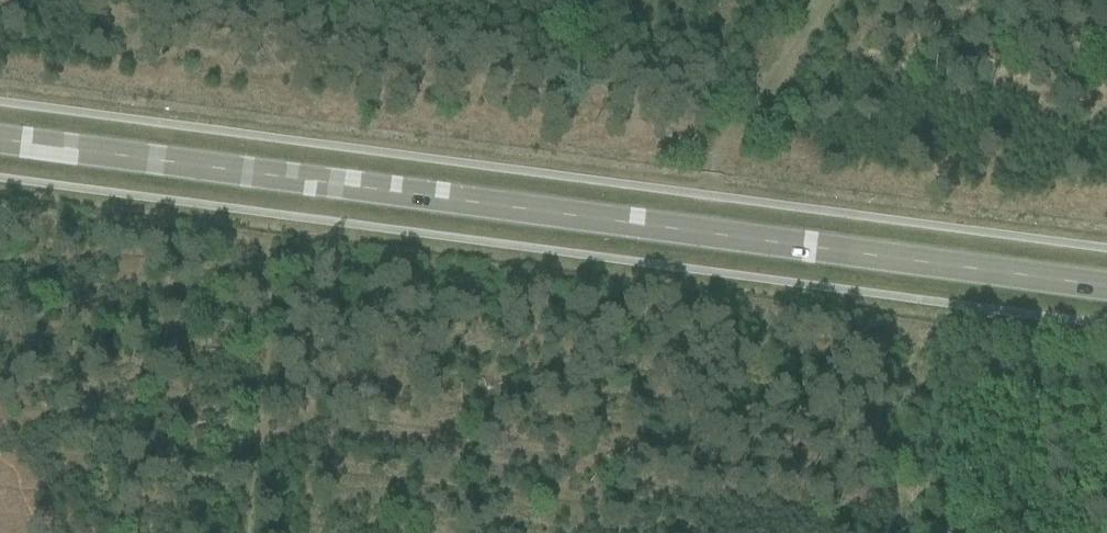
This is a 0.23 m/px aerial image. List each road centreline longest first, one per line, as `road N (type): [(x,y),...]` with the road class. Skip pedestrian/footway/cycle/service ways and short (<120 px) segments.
road 1 (primary): [(1106,280),(0,123)]
road 2 (track): [(901,532),(910,370)]
road 3 (track): [(723,150),(797,75),(812,37)]

